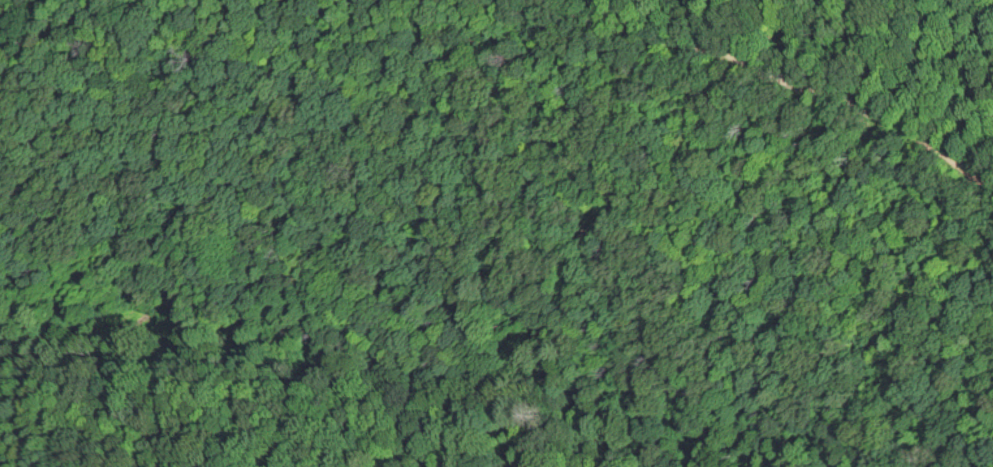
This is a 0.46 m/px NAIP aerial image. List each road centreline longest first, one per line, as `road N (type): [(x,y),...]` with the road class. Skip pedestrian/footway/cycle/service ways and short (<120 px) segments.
road 1 (residential): [(992,265),(709,125),(297,0)]
road 2 (track): [(414,0),(840,148),(992,214)]

